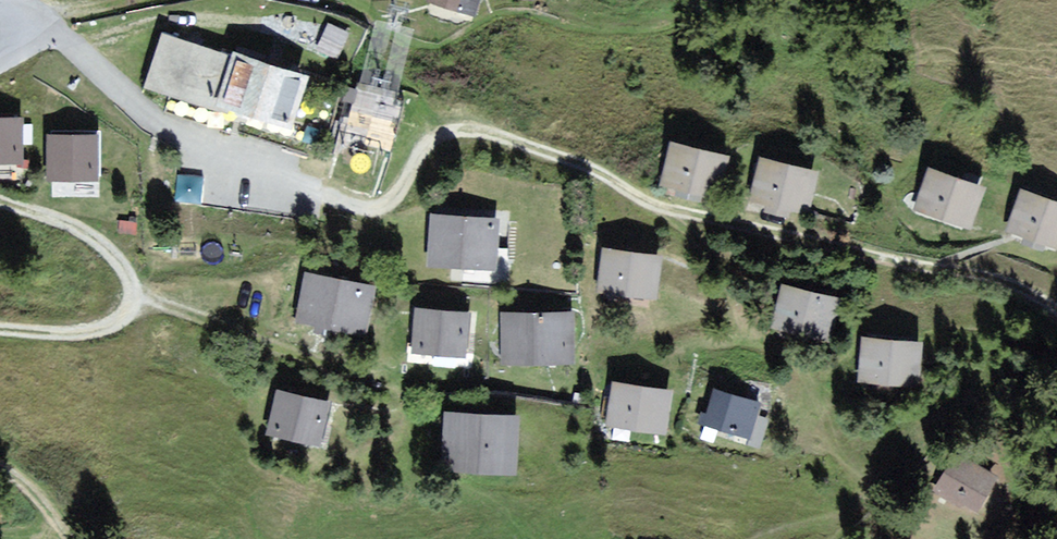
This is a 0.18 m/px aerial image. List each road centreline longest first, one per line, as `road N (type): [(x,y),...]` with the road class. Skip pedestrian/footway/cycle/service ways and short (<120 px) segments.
road 1 (residential): [(344,198),(156,121),(10,0)]
road 2 (track): [(0,193),(62,217),(122,258),(135,295),(123,324),(0,327)]
road 3 (track): [(691,218),(737,328),(808,384),(824,422),(847,441),(885,453)]
road 4 (track): [(327,0),(399,42),(428,47),(510,13),(540,20)]
road 5 (track): [(135,295),(253,322)]

